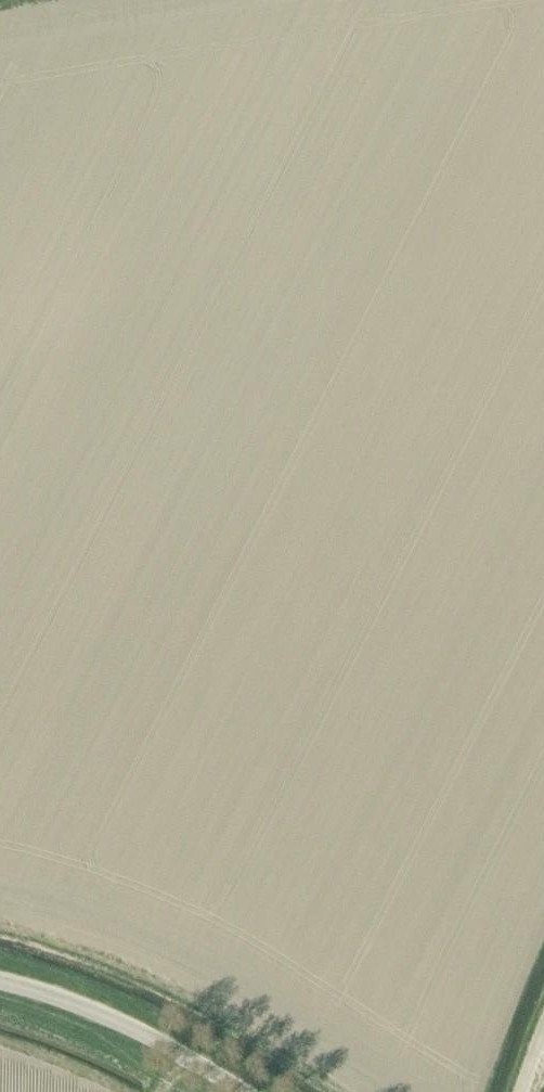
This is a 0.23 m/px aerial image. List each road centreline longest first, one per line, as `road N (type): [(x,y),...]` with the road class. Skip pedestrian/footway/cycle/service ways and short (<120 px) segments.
road 1 (unclassified): [(0,982),(185,1053),(242,1091)]

